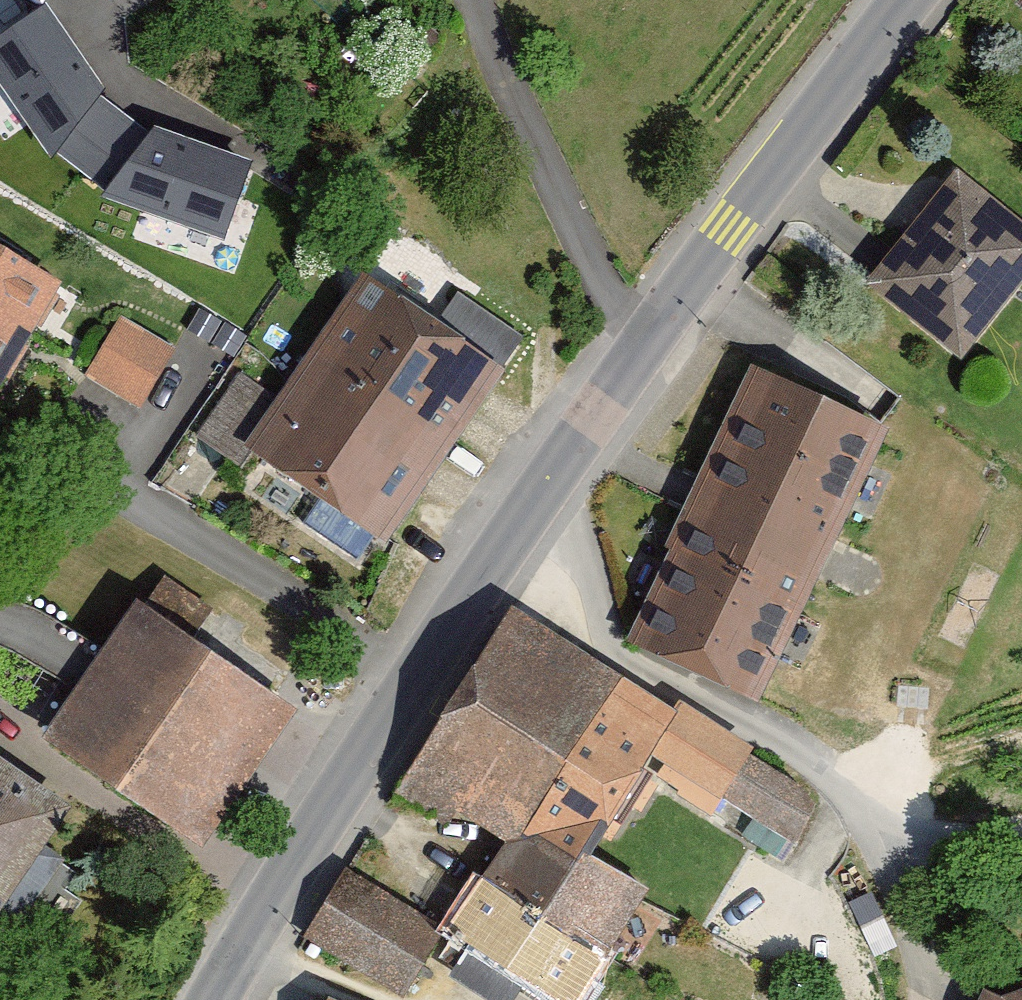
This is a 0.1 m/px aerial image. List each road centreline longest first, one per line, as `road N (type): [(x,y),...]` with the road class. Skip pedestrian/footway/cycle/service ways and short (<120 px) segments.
road 1 (residential): [(488,558),(634,669),(759,735),(864,815),(928,842),(1021,836)]
road 2 (tertiary): [(488,558),(275,878),(206,999)]
road 3 (tertiary): [(900,0),(626,351)]
road 4 (residential): [(471,0),(626,351)]
road 5 (tertiary): [(626,351),(488,558)]

